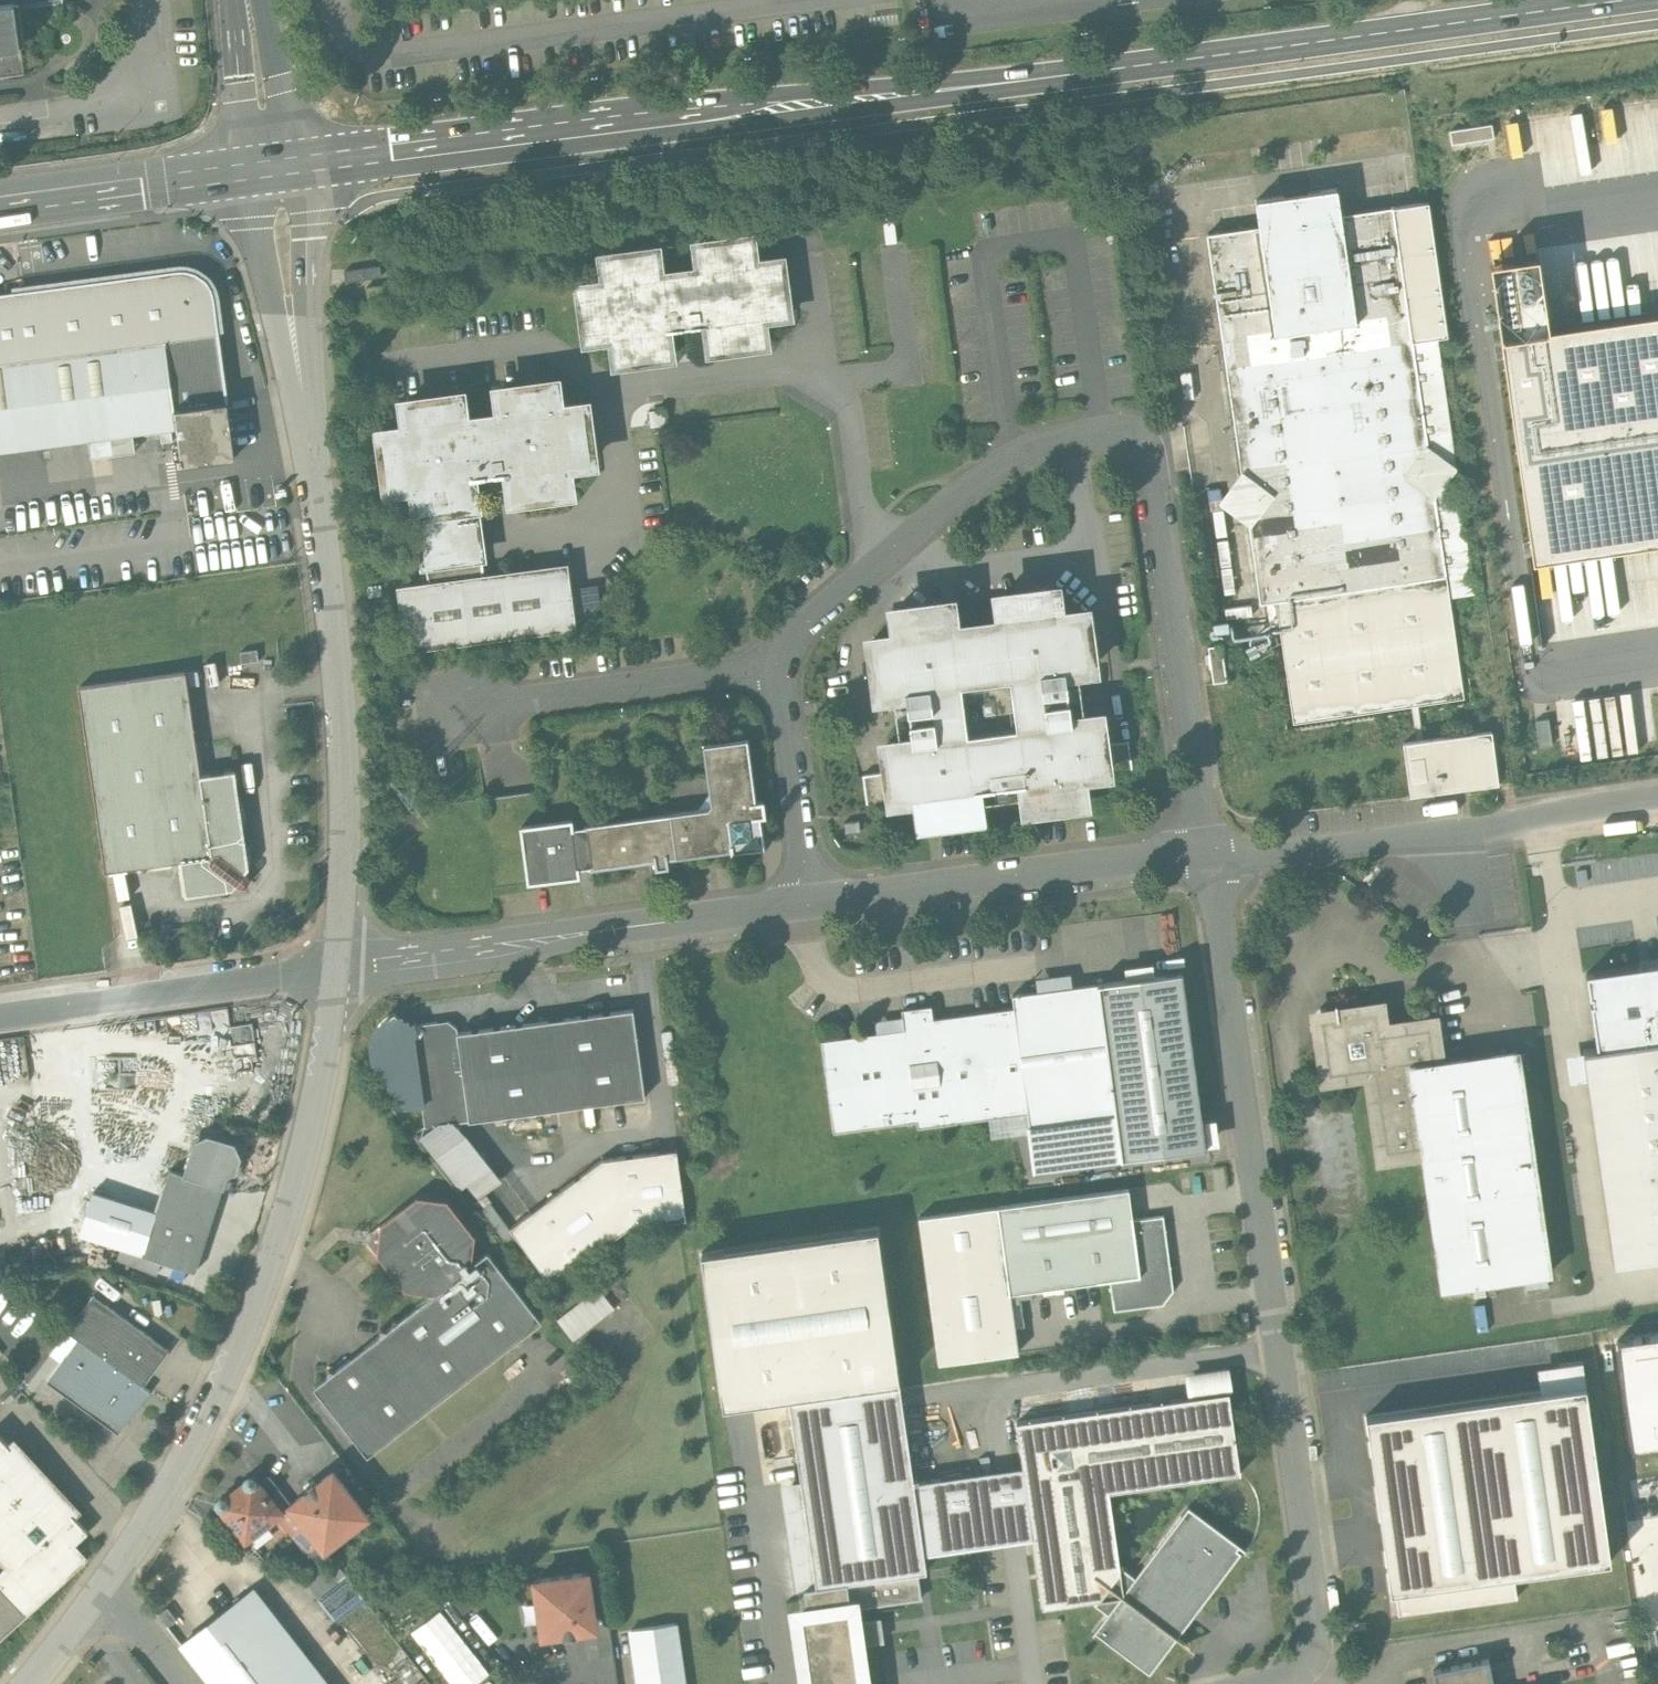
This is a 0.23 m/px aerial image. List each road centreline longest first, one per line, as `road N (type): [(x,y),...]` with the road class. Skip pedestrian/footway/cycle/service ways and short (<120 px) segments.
road 1 (secondary): [(276,168),(1624,0)]
road 2 (unclassified): [(1209,852),(1162,499),(1152,451),(1138,436),(1093,438),(982,482),(892,552),(786,665)]
road 3 (unclassified): [(1209,852),(1314,1614),(1309,1668),(1287,1683)]
road 4 (tertiary): [(346,970),(351,764),(283,220)]
road 5 (tertiary): [(107,1594),(170,1495),(267,1302),(298,1213),(346,970)]
road 6 (unclassified): [(346,970),(811,904)]
road 7 (unclassified): [(1209,852),(1270,852),(1657,800)]
road 8 (unclassified): [(811,904),(1209,852)]
road 9 (unclassified): [(346,970),(0,1015)]
road 10 (unclassified): [(786,665),(455,707)]
road 11 (secondary): [(0,208),(276,168)]
road 12 (unclassified): [(786,665),(811,904)]
road 13 (tertiary): [(276,168),(247,0)]

